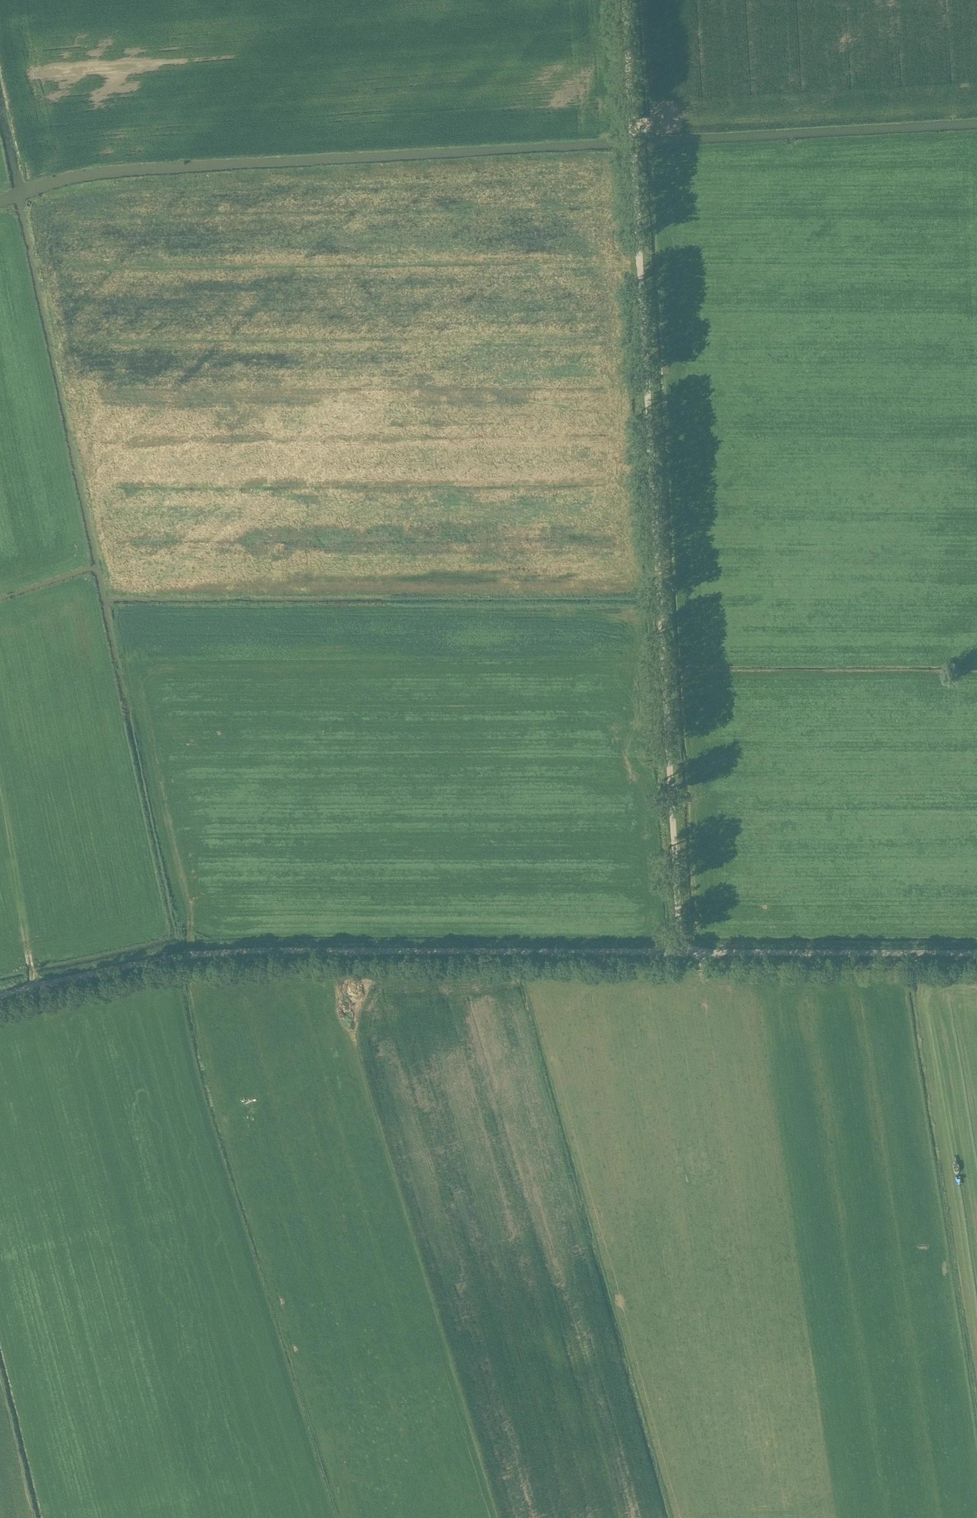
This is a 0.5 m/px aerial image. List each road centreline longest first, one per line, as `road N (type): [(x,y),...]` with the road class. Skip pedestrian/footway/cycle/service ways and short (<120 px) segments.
road 1 (unclassified): [(682,951),(625,0)]
road 2 (unclassified): [(0,996),(213,953),(682,951)]
road 3 (unclassified): [(682,951),(976,953)]

